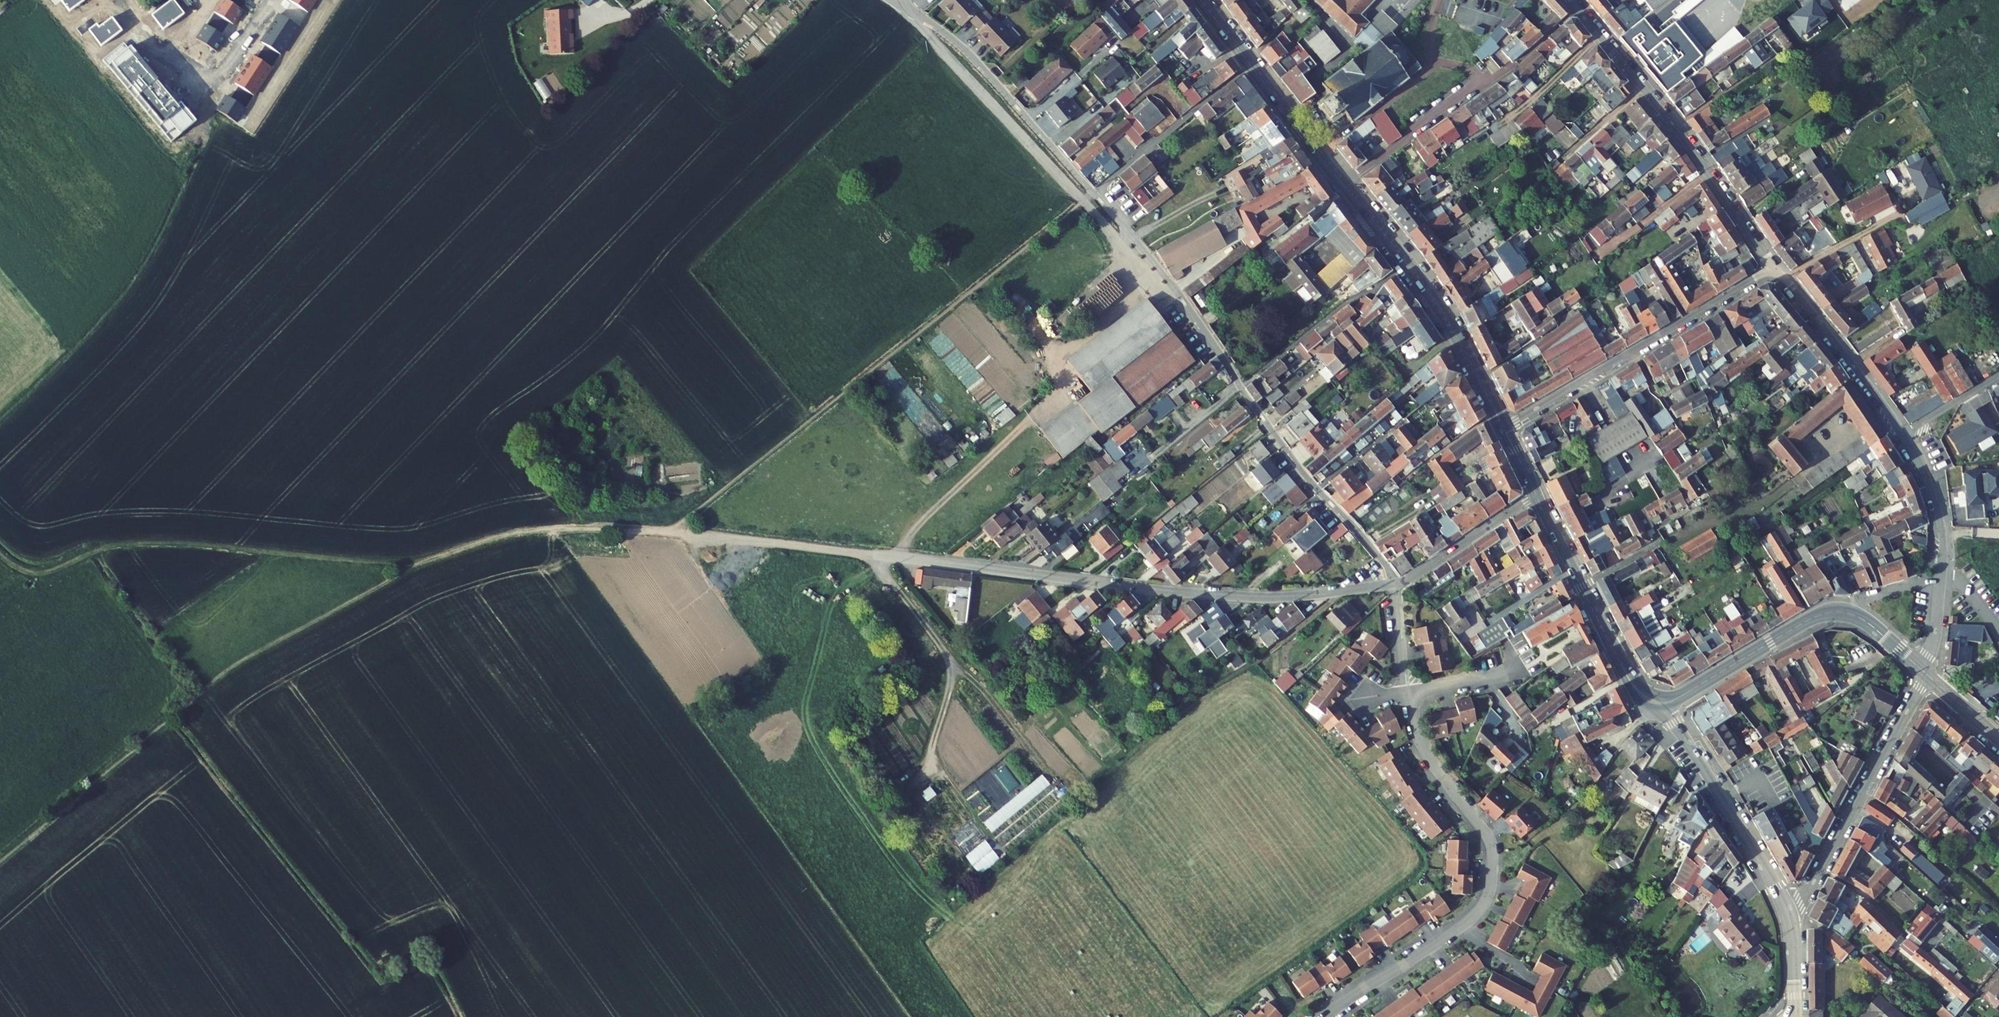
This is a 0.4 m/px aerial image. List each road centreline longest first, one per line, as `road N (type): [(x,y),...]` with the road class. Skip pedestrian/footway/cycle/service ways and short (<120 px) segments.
road 1 (residential): [(1395,584),(1291,596),(1205,594),(670,531),(528,530),(413,566),(225,672)]
road 2 (residential): [(1395,584),(1294,460),(1155,263),(962,47),(892,0)]
road 3 (track): [(670,531),(1093,192)]
road 4 (residential): [(1321,1016),(1466,922),(1488,893),(1491,844),(1425,750),(1408,692)]
road 5 (track): [(413,566),(157,544),(105,549),(35,573),(0,554)]
road 6 (residential): [(1774,269),(1572,0)]
road 7 (residential): [(1774,269),(1505,430)]
road 8 (secondary): [(1925,673),(1868,623),(1833,614),(1683,696),(1660,699)]
road 9 (track): [(865,553),(1054,792)]
road 10 (secondary): [(1505,430),(1444,313),(1345,185)]
road 11 (residential): [(1925,673),(1791,925)]
road 12 (residential): [(269,0),(216,82),(204,84),(120,9),(80,18)]
road 13 (residential): [(1791,925),(1660,699)]
road 14 (residential): [(1925,673),(1937,631),(1942,535),(1930,490),(1901,433)]
road 15 (secondary): [(1660,699),(1630,677),(1537,496)]
road 16 (secondary): [(1345,185),(1201,0)]
road 17 (residential): [(1901,433),(1774,269)]
road 18 (residential): [(1345,185),(1514,65)]
road 19 (residential): [(1537,496),(1395,584)]

